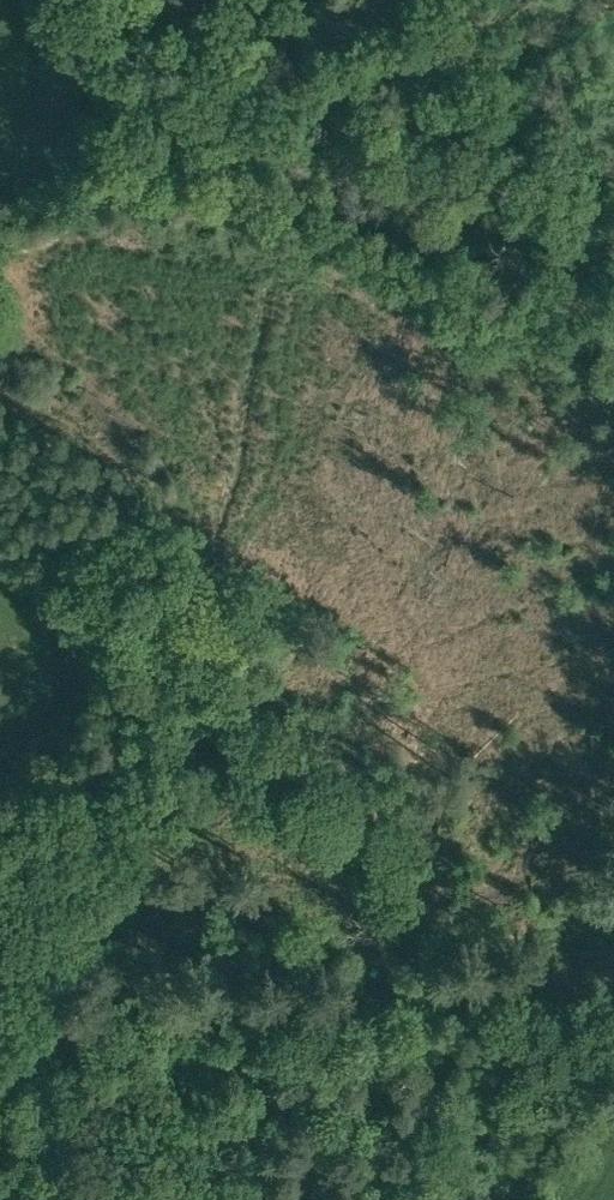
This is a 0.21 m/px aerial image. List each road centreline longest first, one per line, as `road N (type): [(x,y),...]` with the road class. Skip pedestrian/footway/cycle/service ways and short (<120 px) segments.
road 1 (track): [(442,967),(0,1000)]

